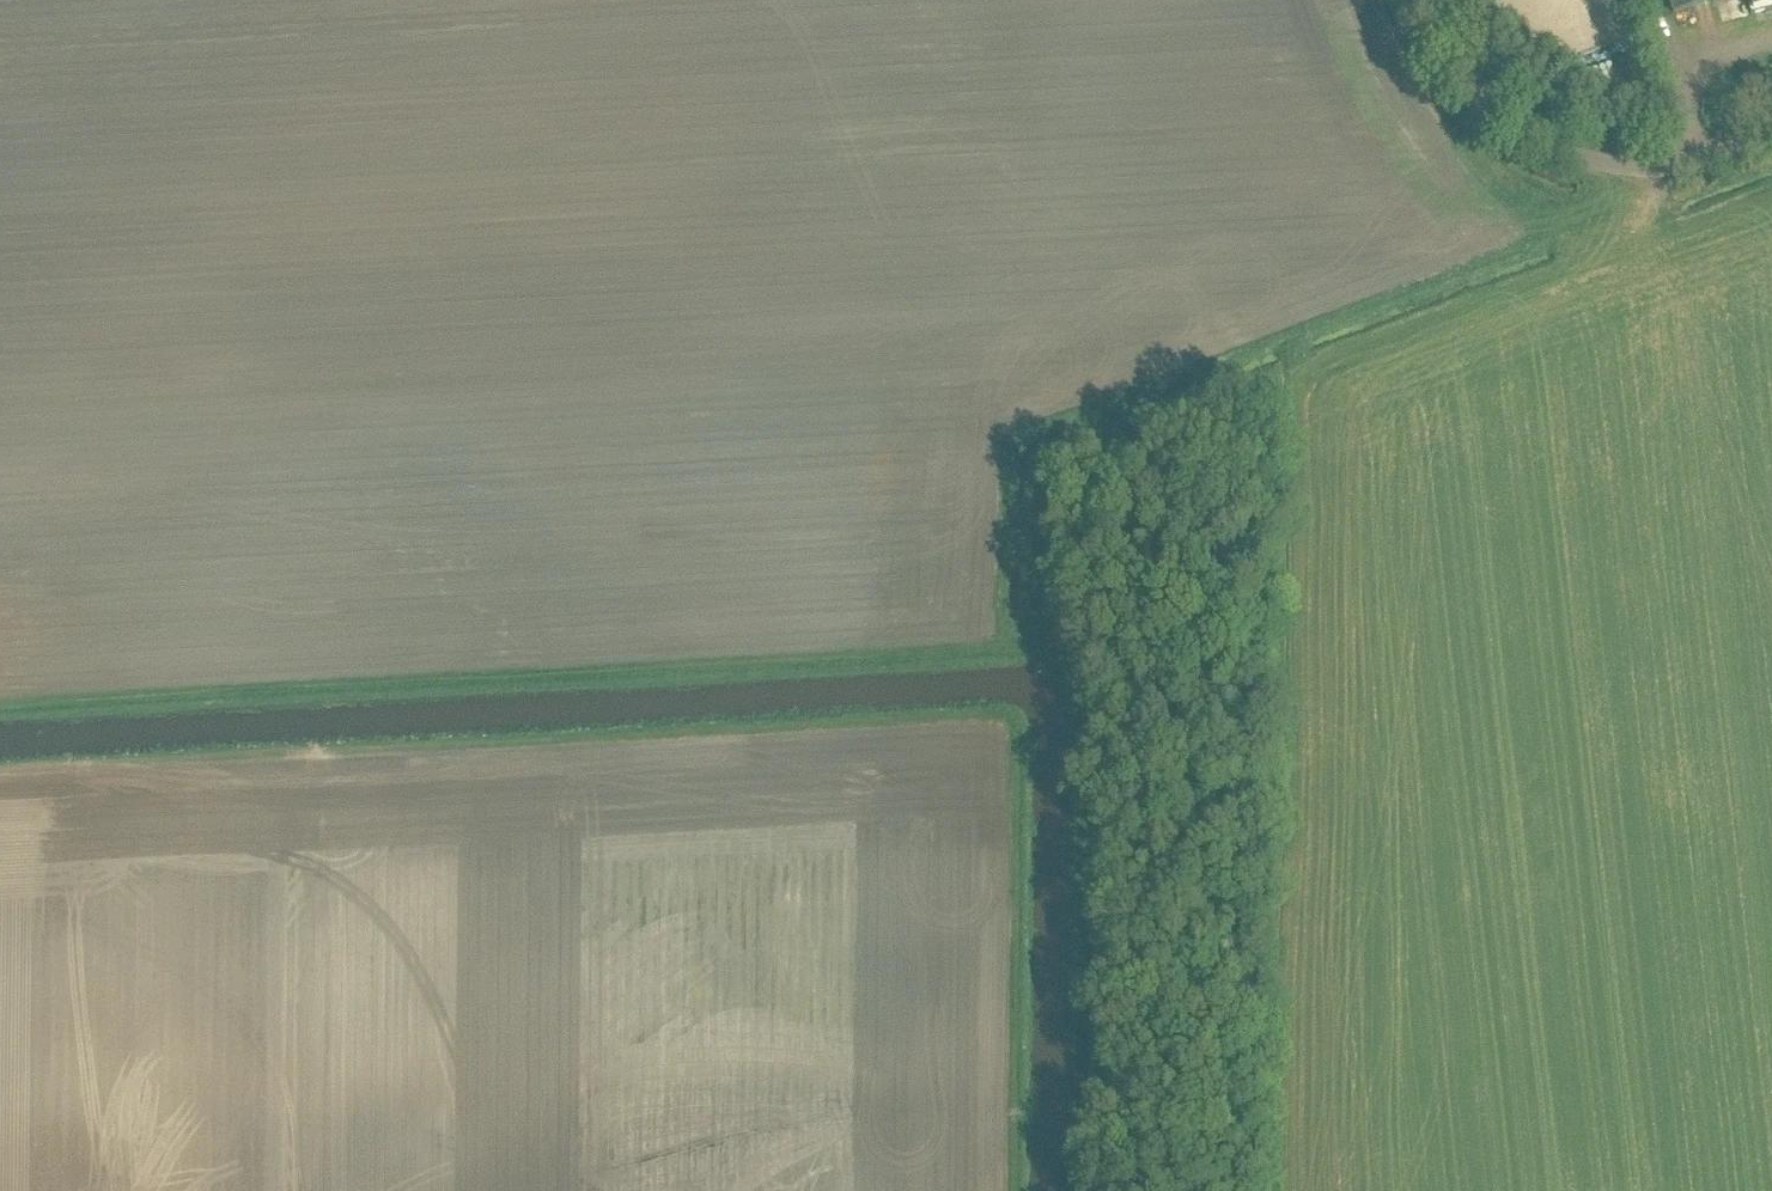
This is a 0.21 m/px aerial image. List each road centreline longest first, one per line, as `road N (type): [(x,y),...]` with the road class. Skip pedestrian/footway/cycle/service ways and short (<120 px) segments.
road 1 (unclassified): [(1771,135),(1717,156),(1656,165),(1565,150),(1484,99),(1443,49),(1421,0)]

